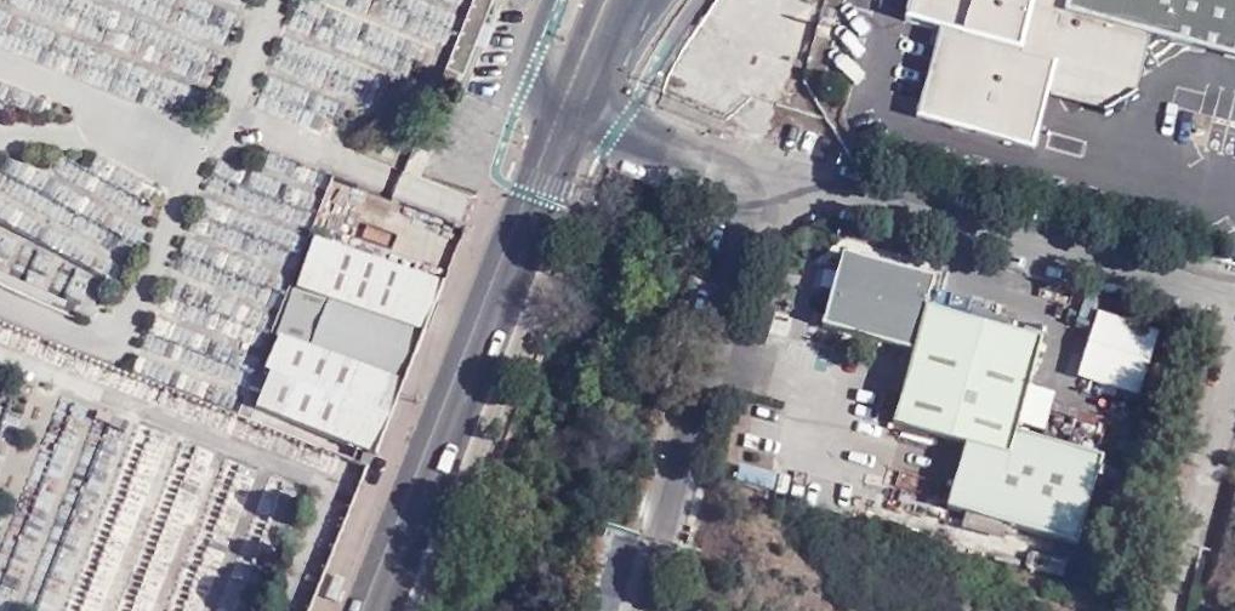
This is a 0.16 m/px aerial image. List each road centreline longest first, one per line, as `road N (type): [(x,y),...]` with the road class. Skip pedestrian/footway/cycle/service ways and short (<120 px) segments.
road 1 (primary): [(373,610),(568,114)]
road 2 (unclassified): [(756,177),(1234,301)]
road 3 (unclassified): [(756,177),(623,606)]
road 4 (unclassified): [(568,114),(756,177)]
road 5 (unclassified): [(1234,368),(1201,494)]

